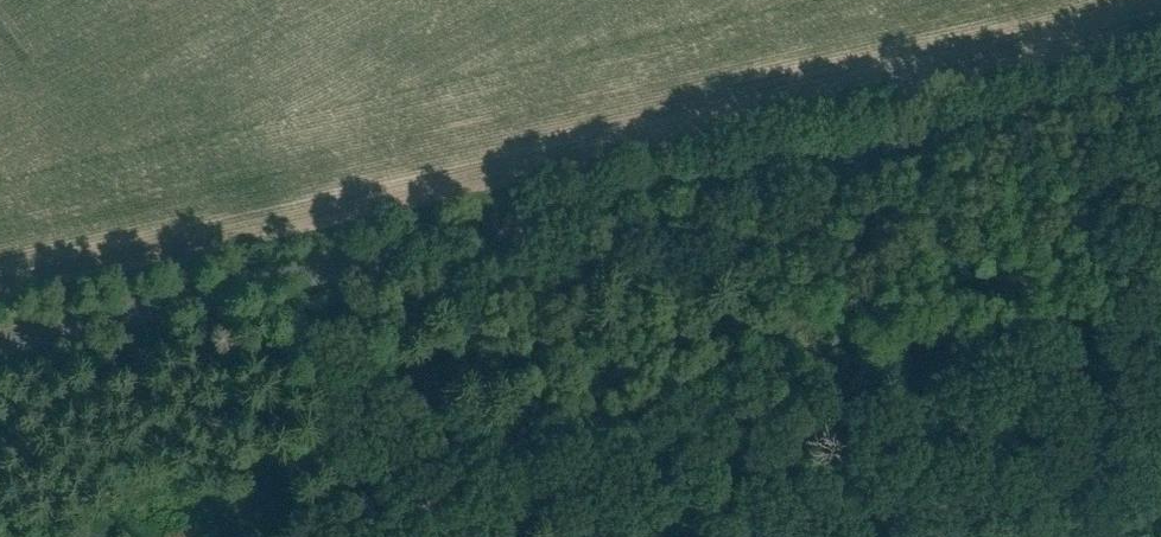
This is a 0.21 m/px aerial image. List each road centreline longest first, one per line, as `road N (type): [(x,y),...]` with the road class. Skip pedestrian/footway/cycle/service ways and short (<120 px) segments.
road 1 (unclassified): [(1160,84),(0,335)]

